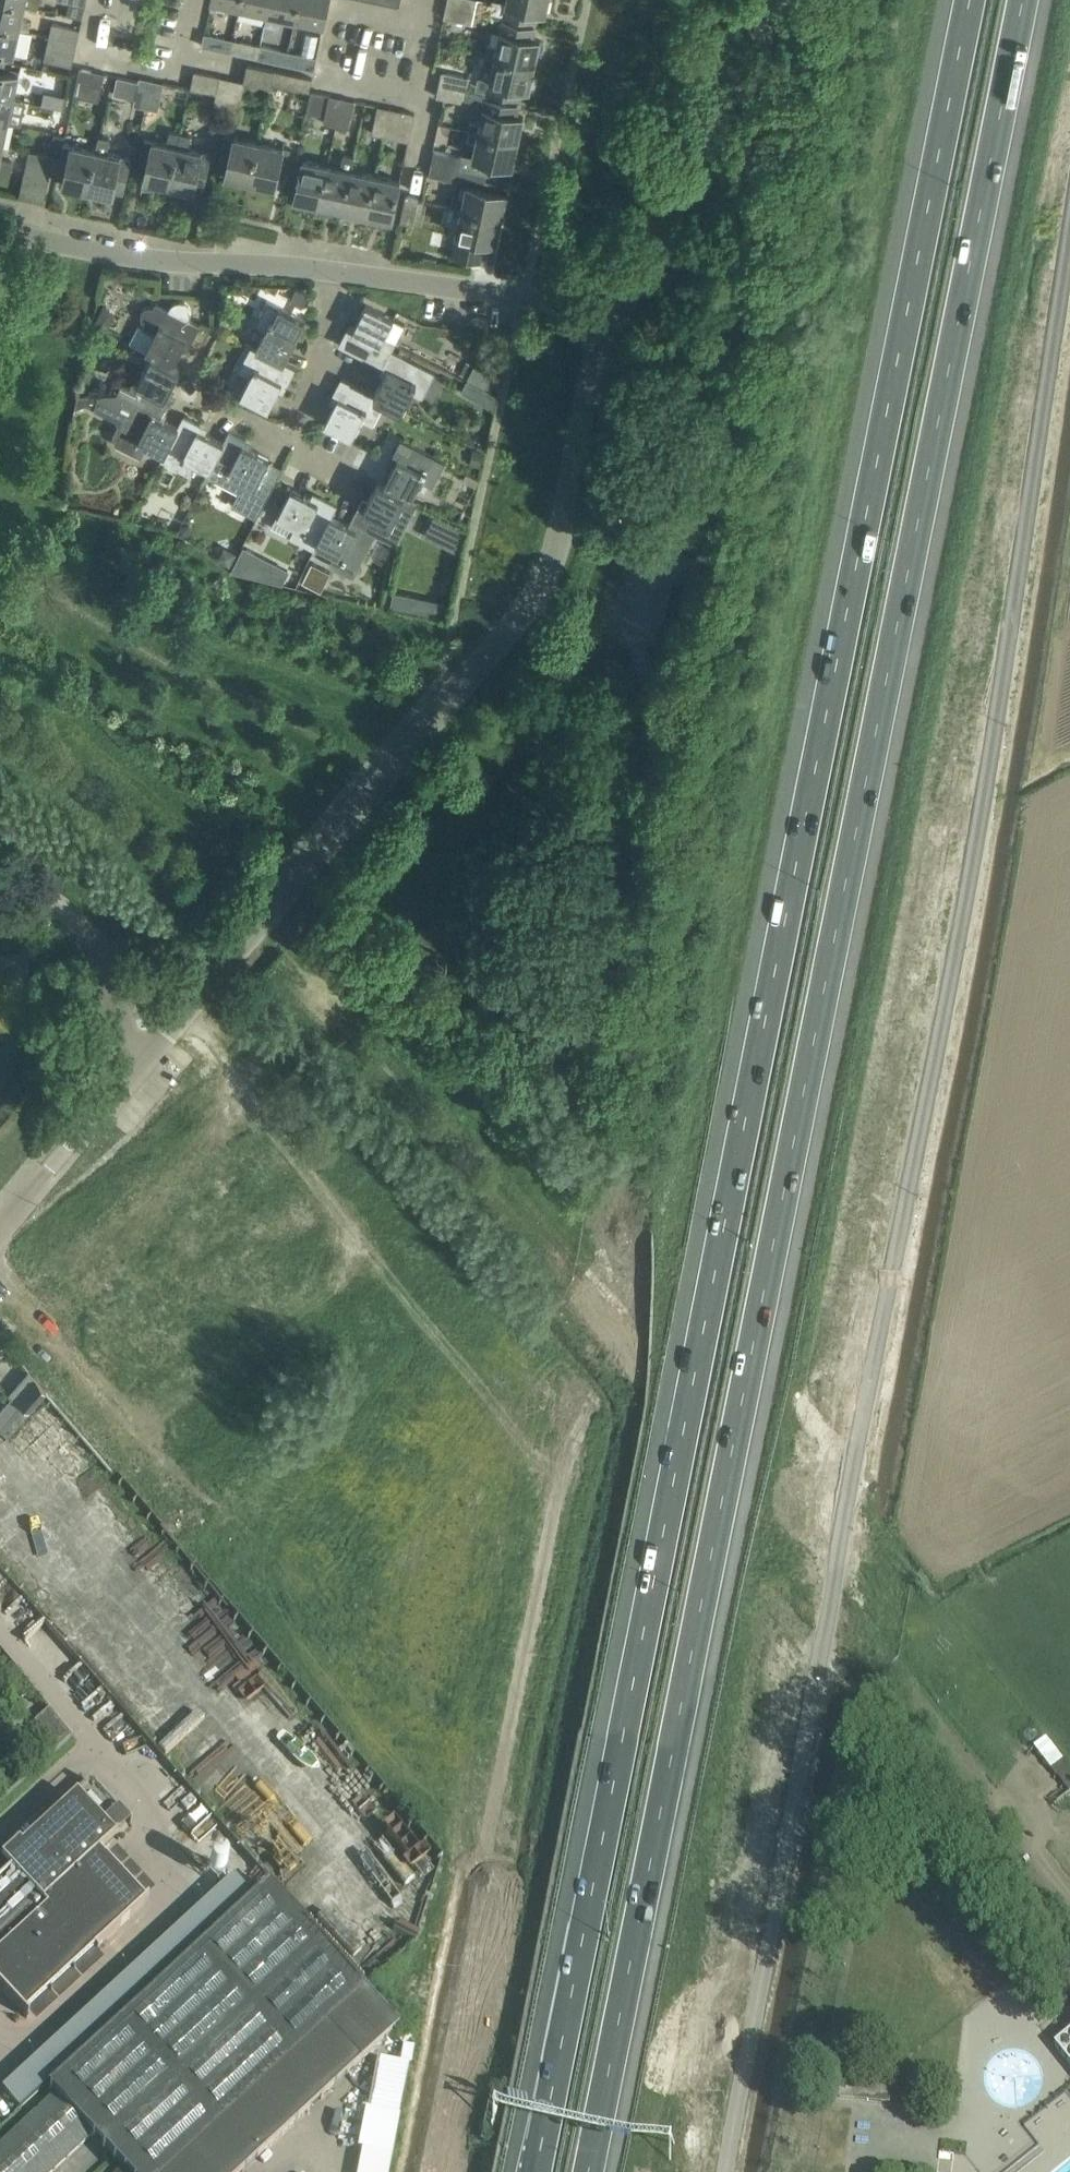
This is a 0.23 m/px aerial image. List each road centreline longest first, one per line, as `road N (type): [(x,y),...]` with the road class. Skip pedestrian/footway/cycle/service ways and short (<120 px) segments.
road 1 (motorway): [(589,2171),(1029,0)]
road 2 (motorway): [(970,0),(533,2171)]
road 3 (motorway): [(671,2171),(948,786),(1067,0)]
road 4 (unclassified): [(0,1229),(524,617),(550,574),(597,364),(620,308)]
road 5 (unclassified): [(620,308),(770,45),(784,0)]
road 6 (residential): [(331,271),(152,260),(0,232)]
road 7 (residential): [(620,308),(331,271)]
road 8 (residential): [(331,271),(323,366),(294,438)]

